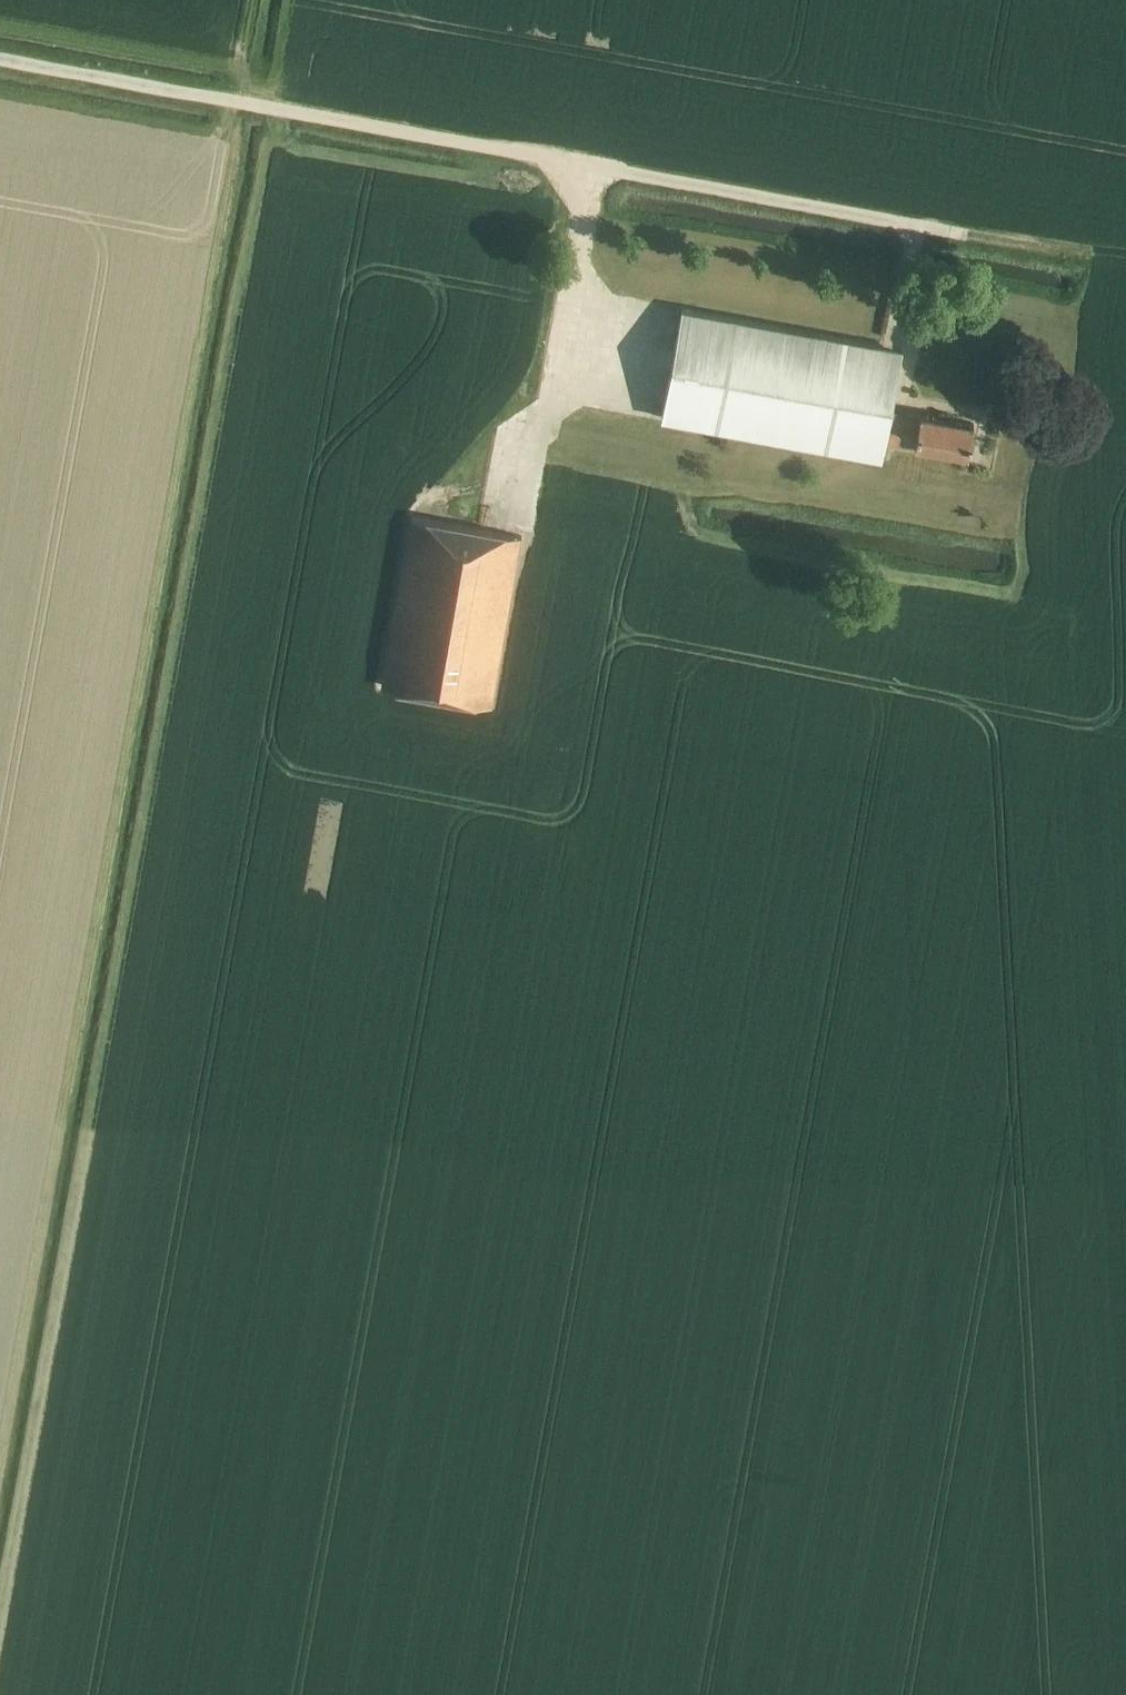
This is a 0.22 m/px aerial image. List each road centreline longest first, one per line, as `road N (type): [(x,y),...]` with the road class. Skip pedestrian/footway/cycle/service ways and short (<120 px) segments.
road 1 (unclassified): [(969,236),(0,58)]

